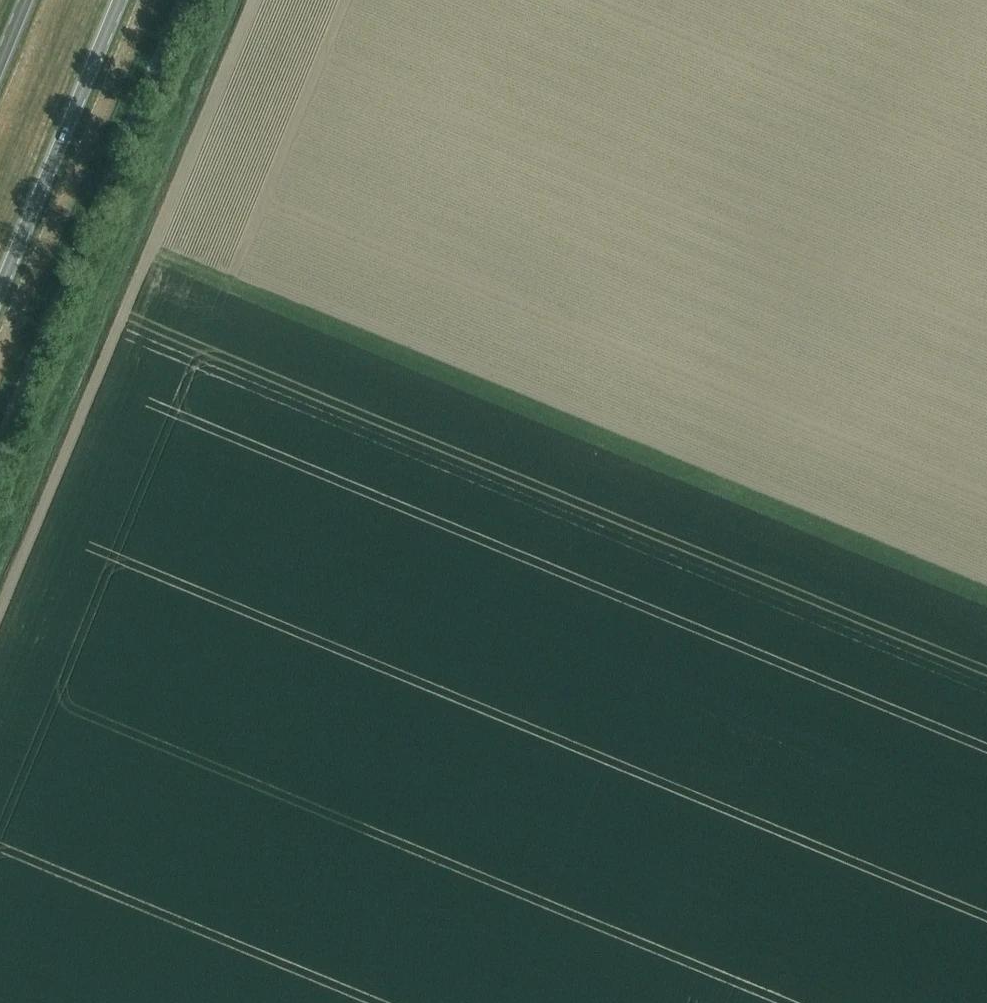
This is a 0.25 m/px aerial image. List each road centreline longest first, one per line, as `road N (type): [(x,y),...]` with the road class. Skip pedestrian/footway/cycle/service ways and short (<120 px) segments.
road 1 (primary): [(0,283),(116,0)]

